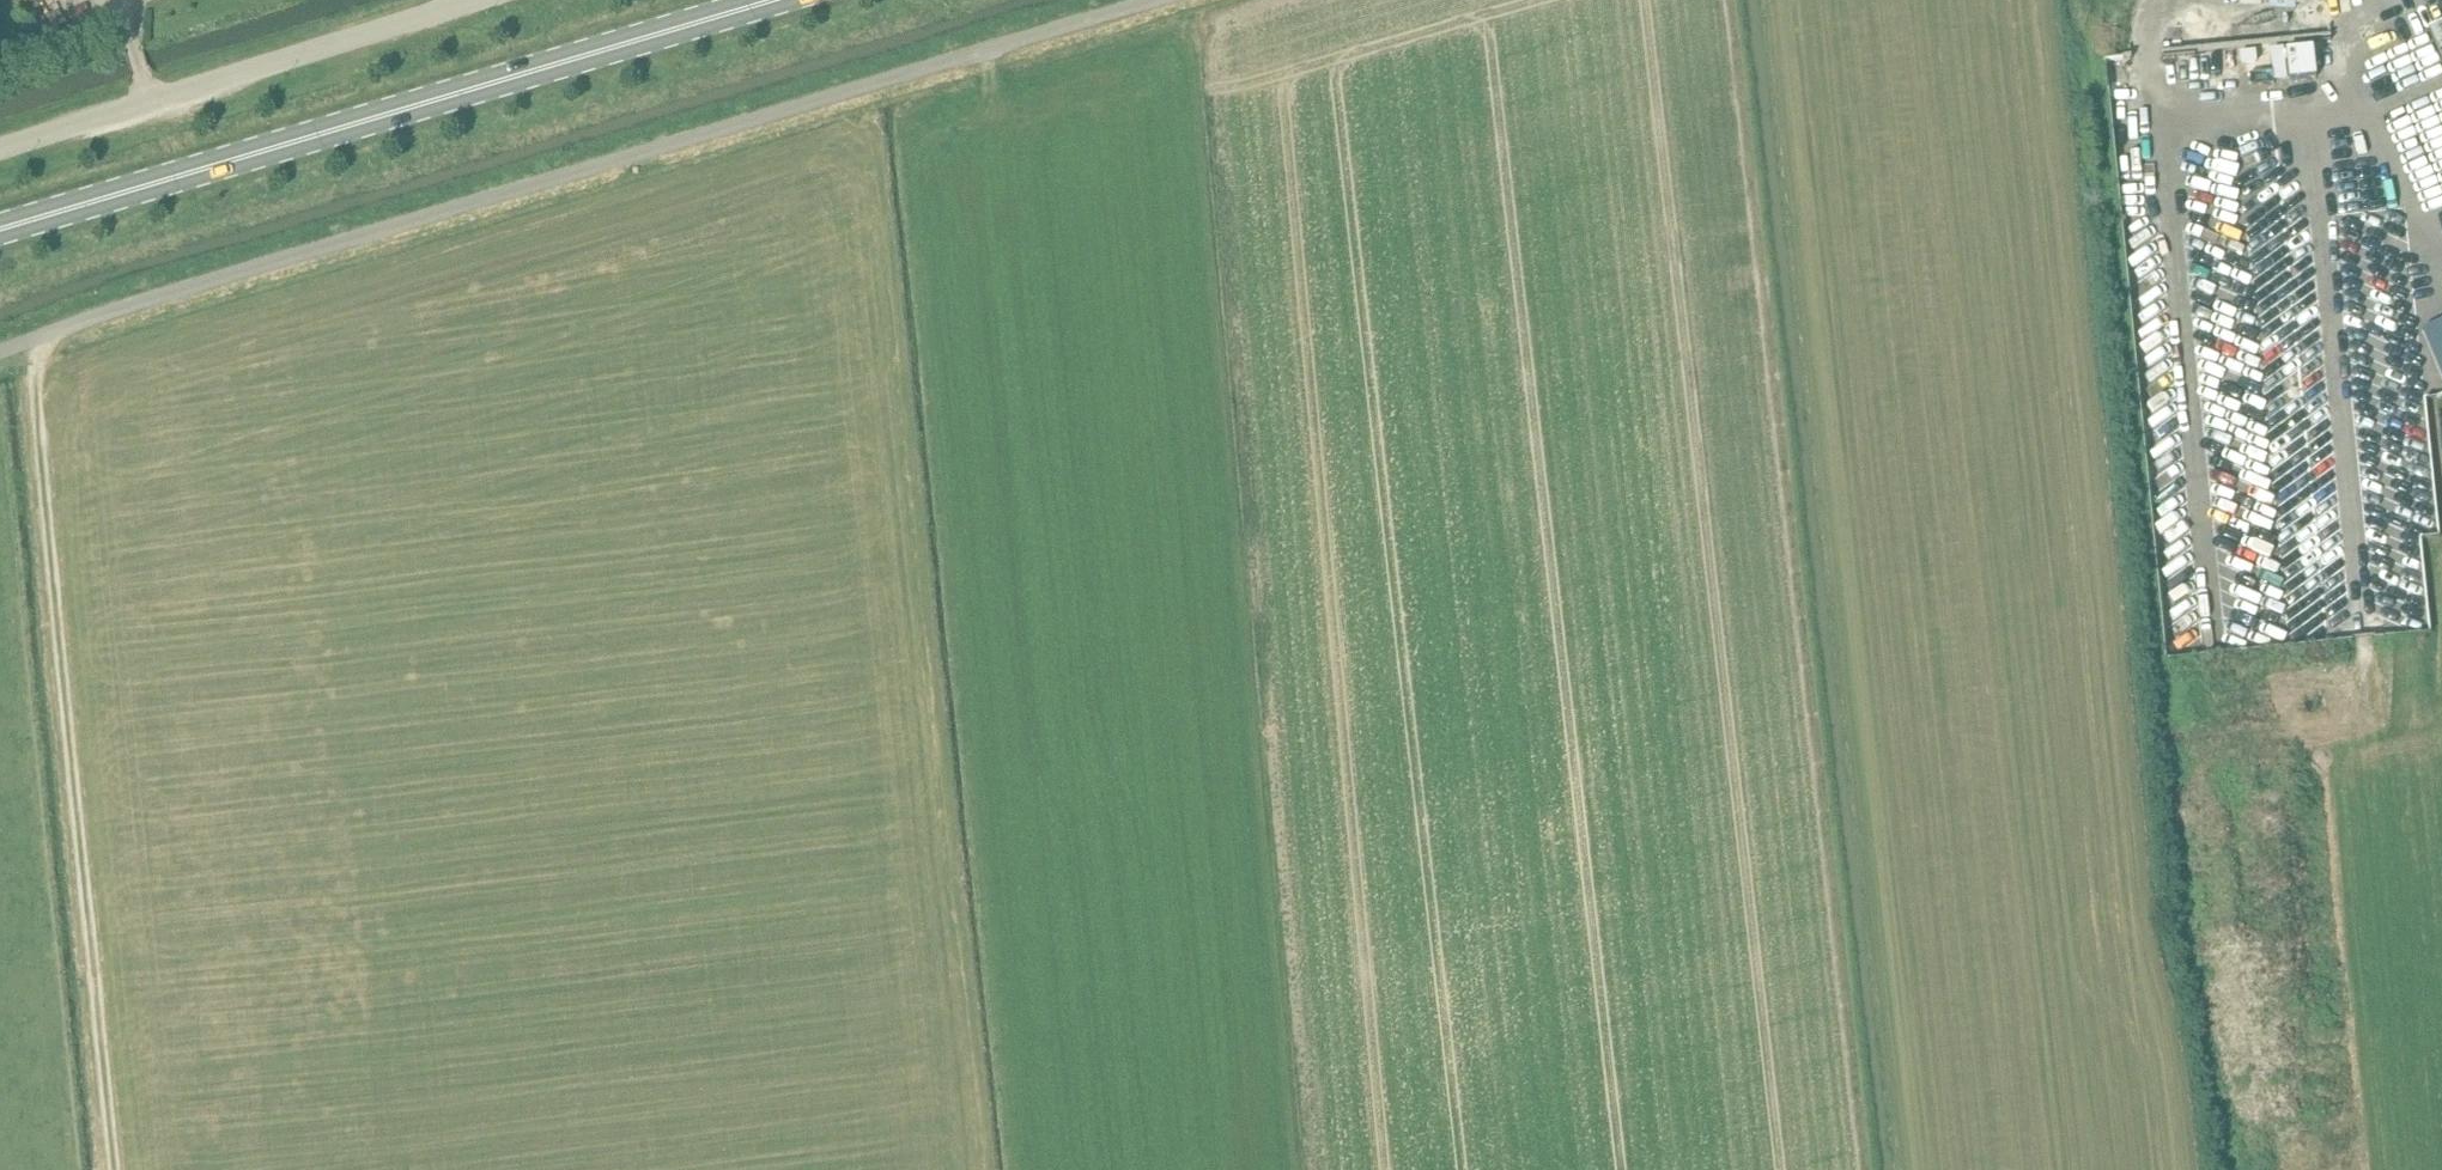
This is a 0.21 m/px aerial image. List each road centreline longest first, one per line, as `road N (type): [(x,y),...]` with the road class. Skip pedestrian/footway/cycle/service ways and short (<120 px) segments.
road 1 (unclassified): [(0,360),(1165,0)]
road 2 (primary): [(0,225),(743,0)]
road 3 (unclassified): [(0,144),(470,0)]

